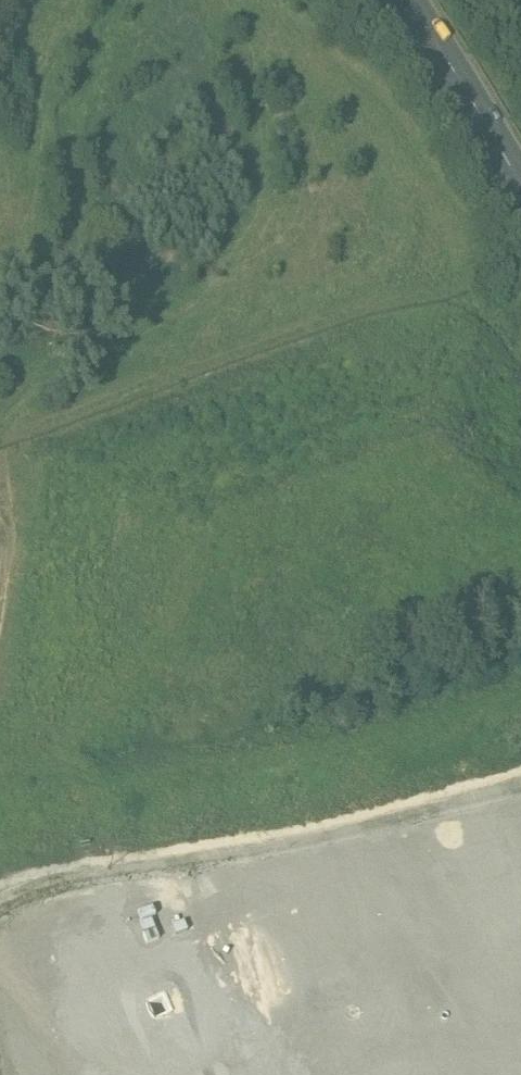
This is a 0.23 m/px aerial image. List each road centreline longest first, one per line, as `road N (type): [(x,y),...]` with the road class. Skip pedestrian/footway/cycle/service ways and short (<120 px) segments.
road 1 (track): [(0,433),(204,354),(385,297),(474,288)]
road 2 (primary): [(520,209),(388,0)]

